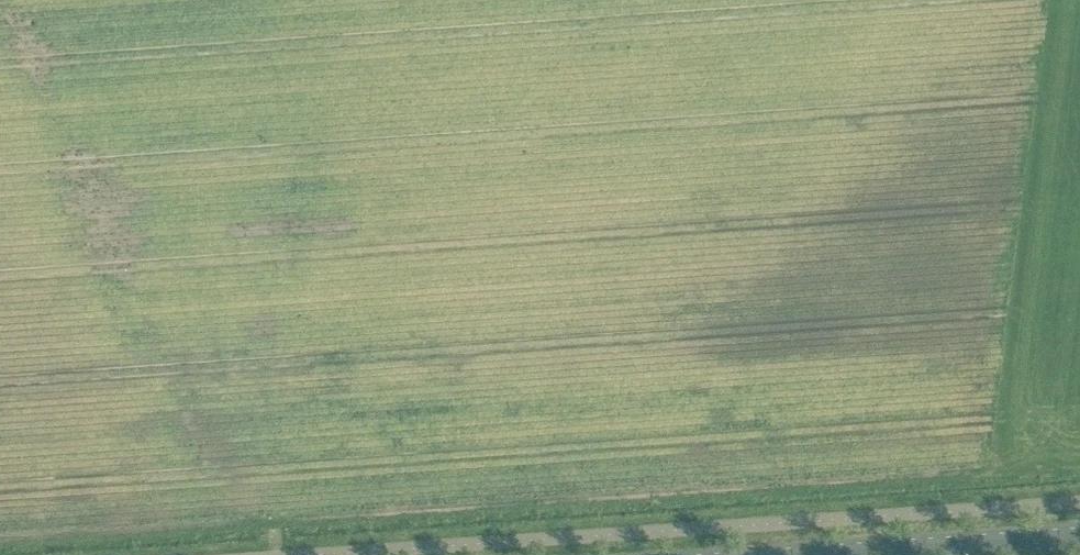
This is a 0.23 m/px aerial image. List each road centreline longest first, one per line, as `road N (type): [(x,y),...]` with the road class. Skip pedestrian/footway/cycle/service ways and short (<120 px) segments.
road 1 (secondary): [(810,554),(1079,536)]

